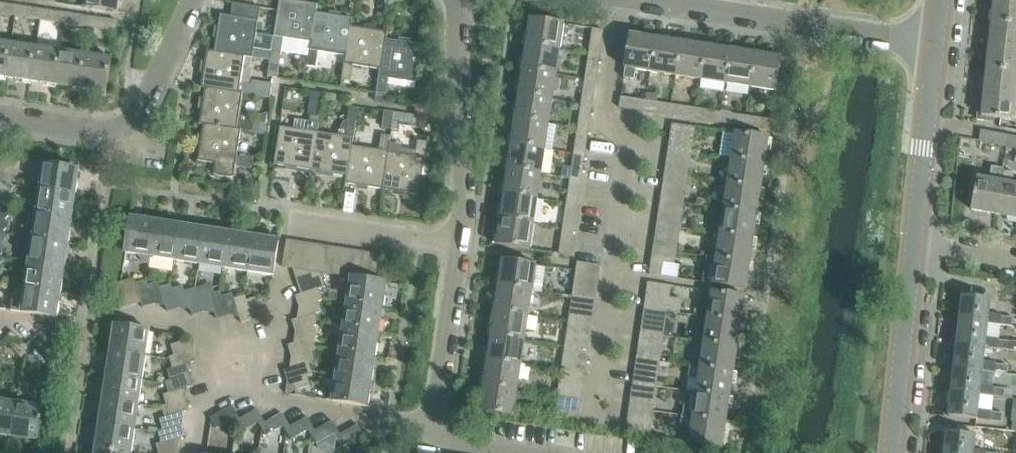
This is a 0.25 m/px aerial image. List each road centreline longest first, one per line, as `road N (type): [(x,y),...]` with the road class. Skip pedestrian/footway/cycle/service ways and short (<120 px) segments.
road 1 (residential): [(624,1),(607,127),(628,150),(594,414)]
road 2 (residential): [(192,0),(136,126),(111,139),(0,123)]
road 3 (residential): [(936,46),(662,6)]
road 4 (residential): [(465,0),(458,250)]
road 5 (tertiary): [(892,452),(912,248)]
road 6 (tertiary): [(912,248),(936,46)]
road 7 (residential): [(458,250),(434,427)]
road 8 (residential): [(434,427),(267,401)]
road 9 (residential): [(294,225),(458,250)]

